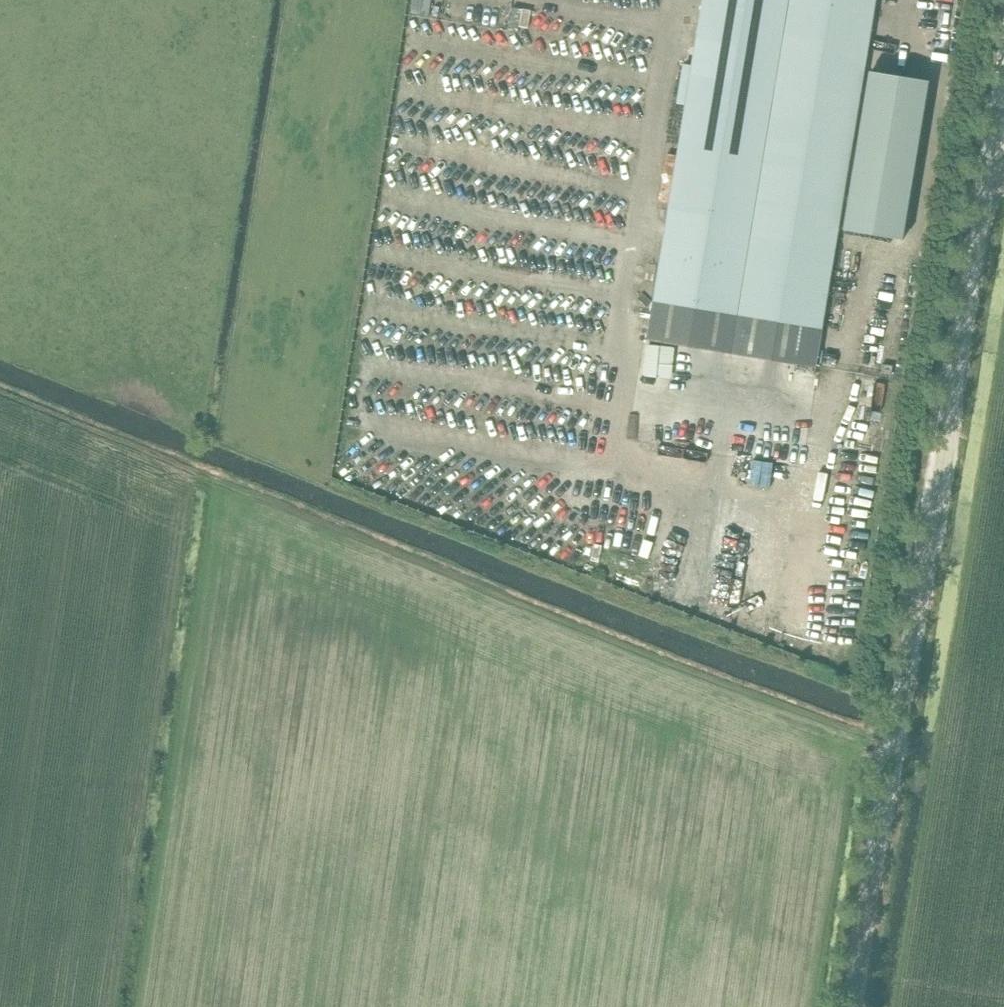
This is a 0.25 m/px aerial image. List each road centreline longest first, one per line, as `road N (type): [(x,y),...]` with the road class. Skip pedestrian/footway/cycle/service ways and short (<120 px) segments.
road 1 (track): [(849,1006),(1003,67)]

